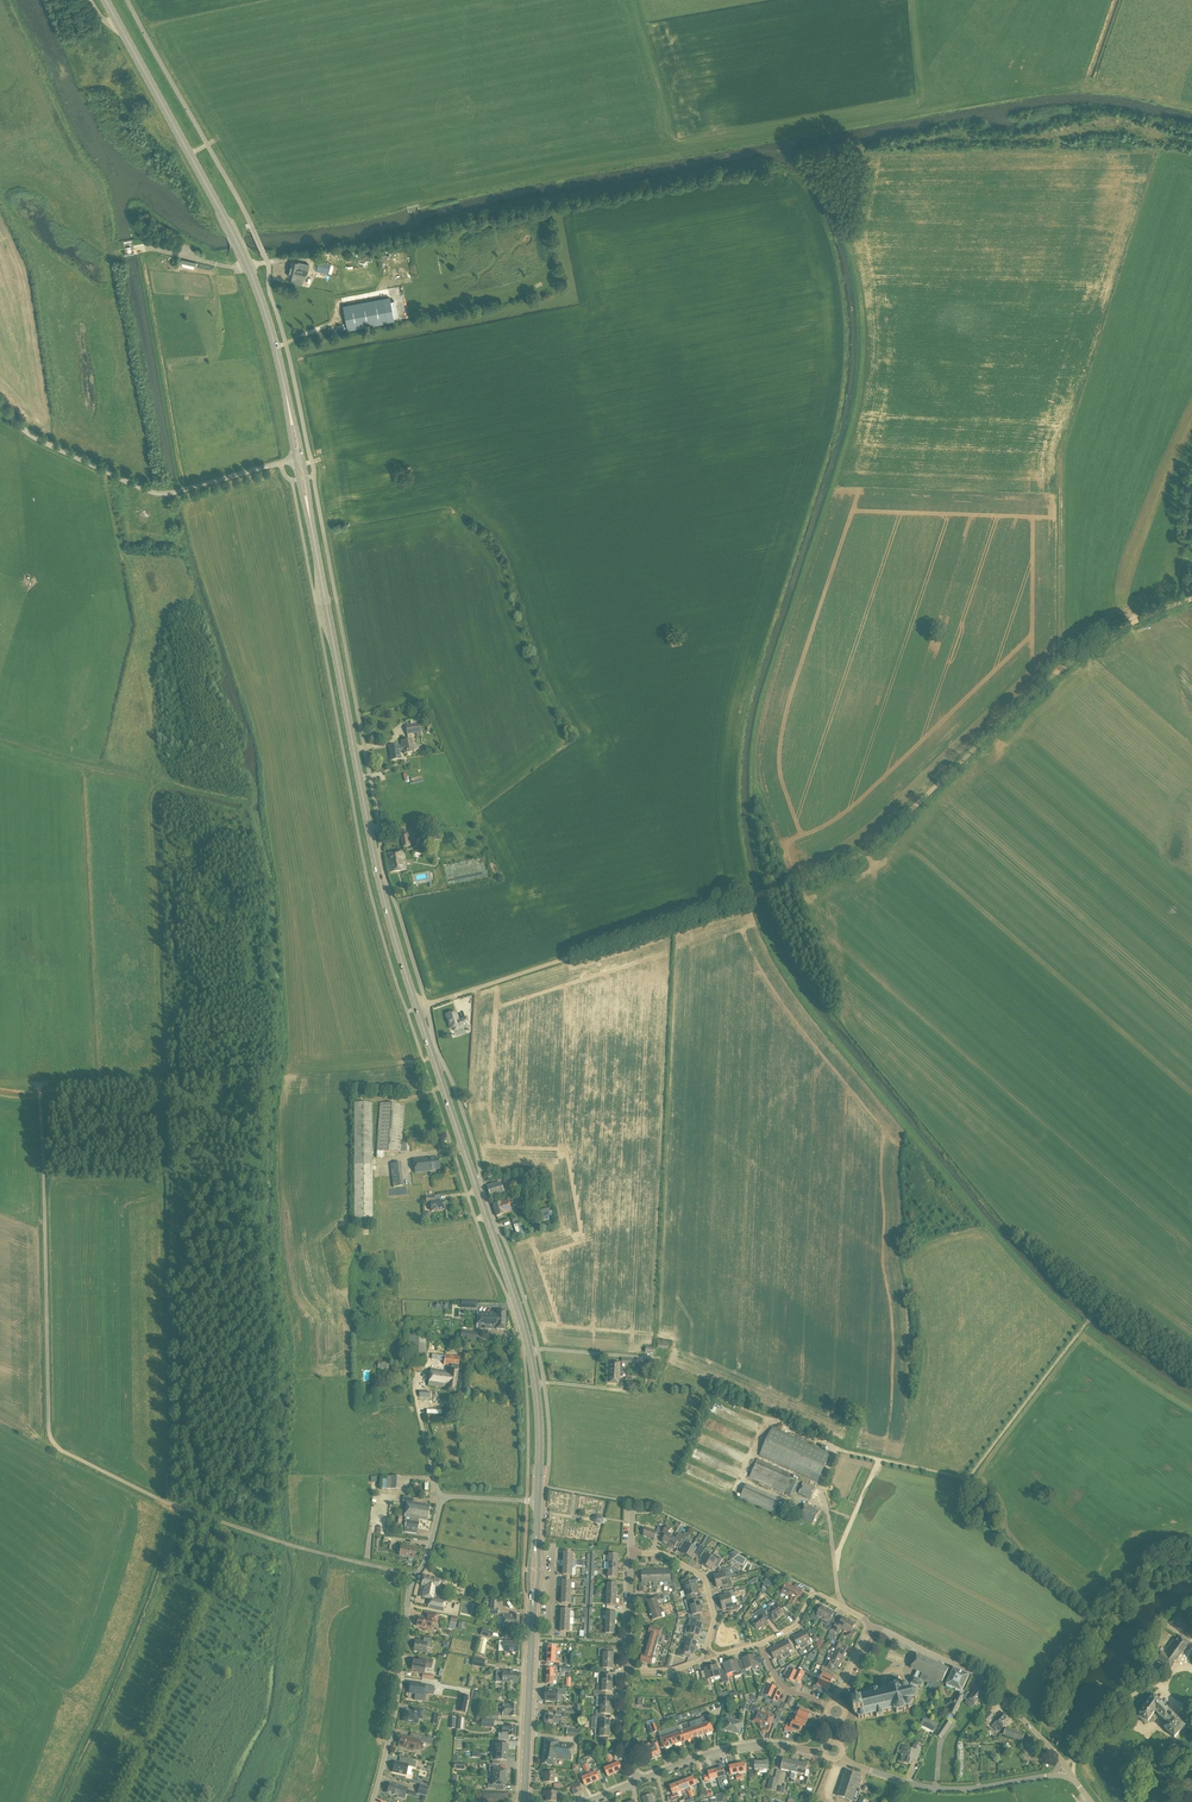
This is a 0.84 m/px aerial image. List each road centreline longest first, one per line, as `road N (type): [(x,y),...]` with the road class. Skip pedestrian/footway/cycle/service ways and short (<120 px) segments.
road 1 (unclassified): [(414,1576),(163,1501),(56,1445),(40,1083)]
road 2 (primary): [(418,1011),(379,869),(299,458)]
road 3 (unclassified): [(1191,603),(1085,652),(871,853),(771,892)]
road 4 (primary): [(538,1501),(539,1416),(527,1333),(418,1011)]
road 5 (primary): [(299,458),(248,268),(106,0)]
road 6 (unclassified): [(418,1011),(771,892)]
road 7 (unclassified): [(0,405),(31,435),(157,493),(299,458)]
road 8 (track): [(185,490),(147,248)]
road 9 (residential): [(1061,1759),(971,1672),(871,1626)]
road 10 (residential): [(373,1801),(394,1725),(414,1576)]
road 11 (residential): [(638,1781),(756,1745),(825,1750)]
road 12 (residential): [(414,1576),(443,1501),(538,1501)]
road 13 (primary): [(525,1801),(533,1633)]
road 14 (residential): [(905,1782),(958,1789),(1054,1775)]
road 15 (residential): [(708,1645),(714,1611),(702,1575),(657,1554),(633,1556)]
road 16 (residential): [(759,1644),(797,1624),(815,1594),(871,1626)]

